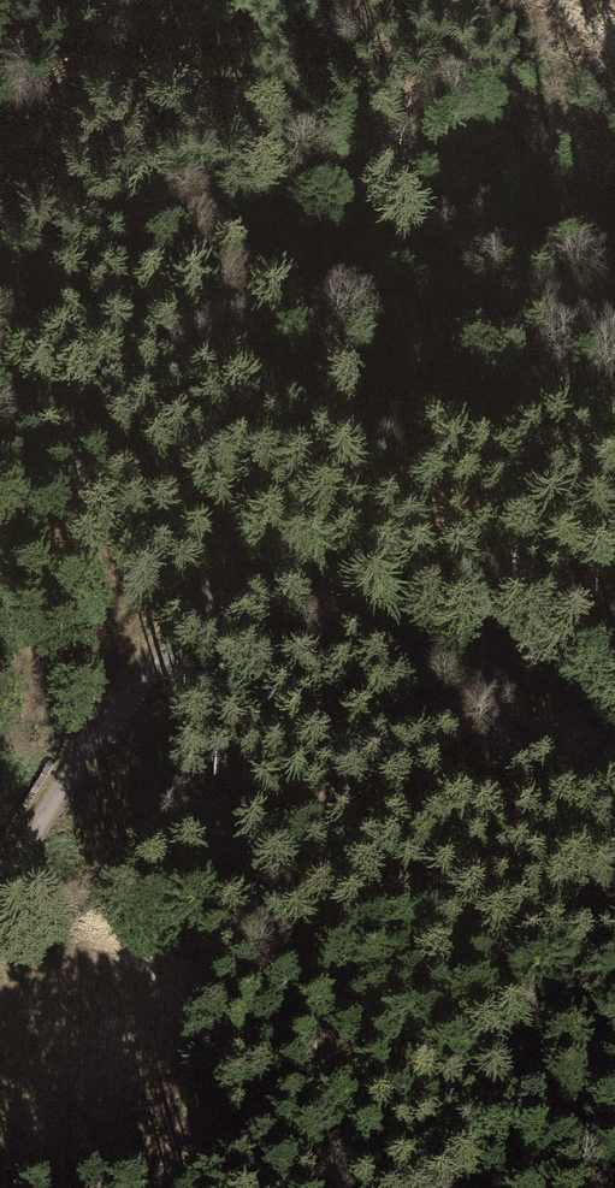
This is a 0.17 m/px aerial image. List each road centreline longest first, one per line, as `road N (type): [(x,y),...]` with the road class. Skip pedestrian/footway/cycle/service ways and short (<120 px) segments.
road 1 (unclassified): [(0,422),(614,798)]
road 2 (track): [(0,910),(104,705),(243,570)]

